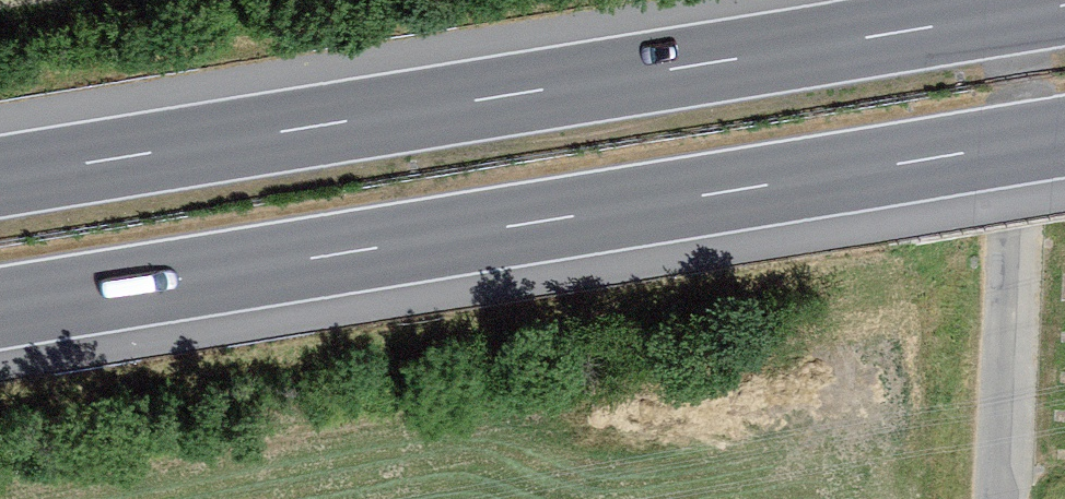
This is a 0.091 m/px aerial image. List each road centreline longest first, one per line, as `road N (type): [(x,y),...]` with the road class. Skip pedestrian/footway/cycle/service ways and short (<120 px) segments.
road 1 (motorway): [(1064,6),(0,180)]
road 2 (motorway): [(0,310),(1064,137)]
road 3 (unclassified): [(1004,498),(1028,0)]

